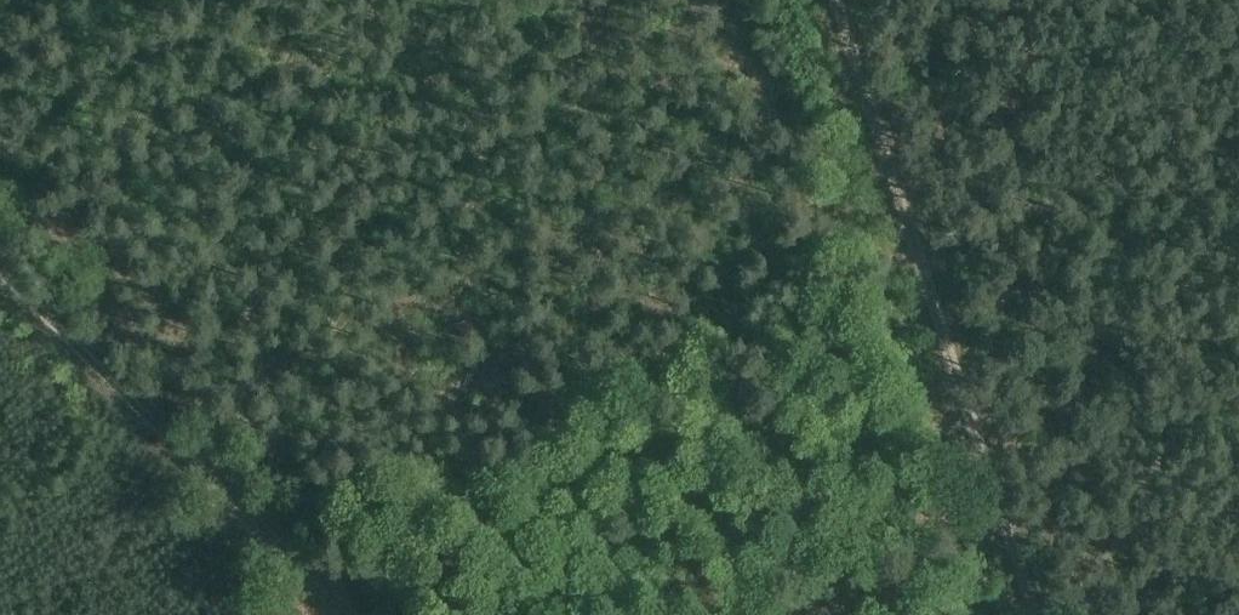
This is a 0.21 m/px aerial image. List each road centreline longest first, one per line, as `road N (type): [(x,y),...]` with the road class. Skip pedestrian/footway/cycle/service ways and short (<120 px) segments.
road 1 (track): [(830,0),(1033,614)]
road 2 (track): [(353,614),(0,266)]

